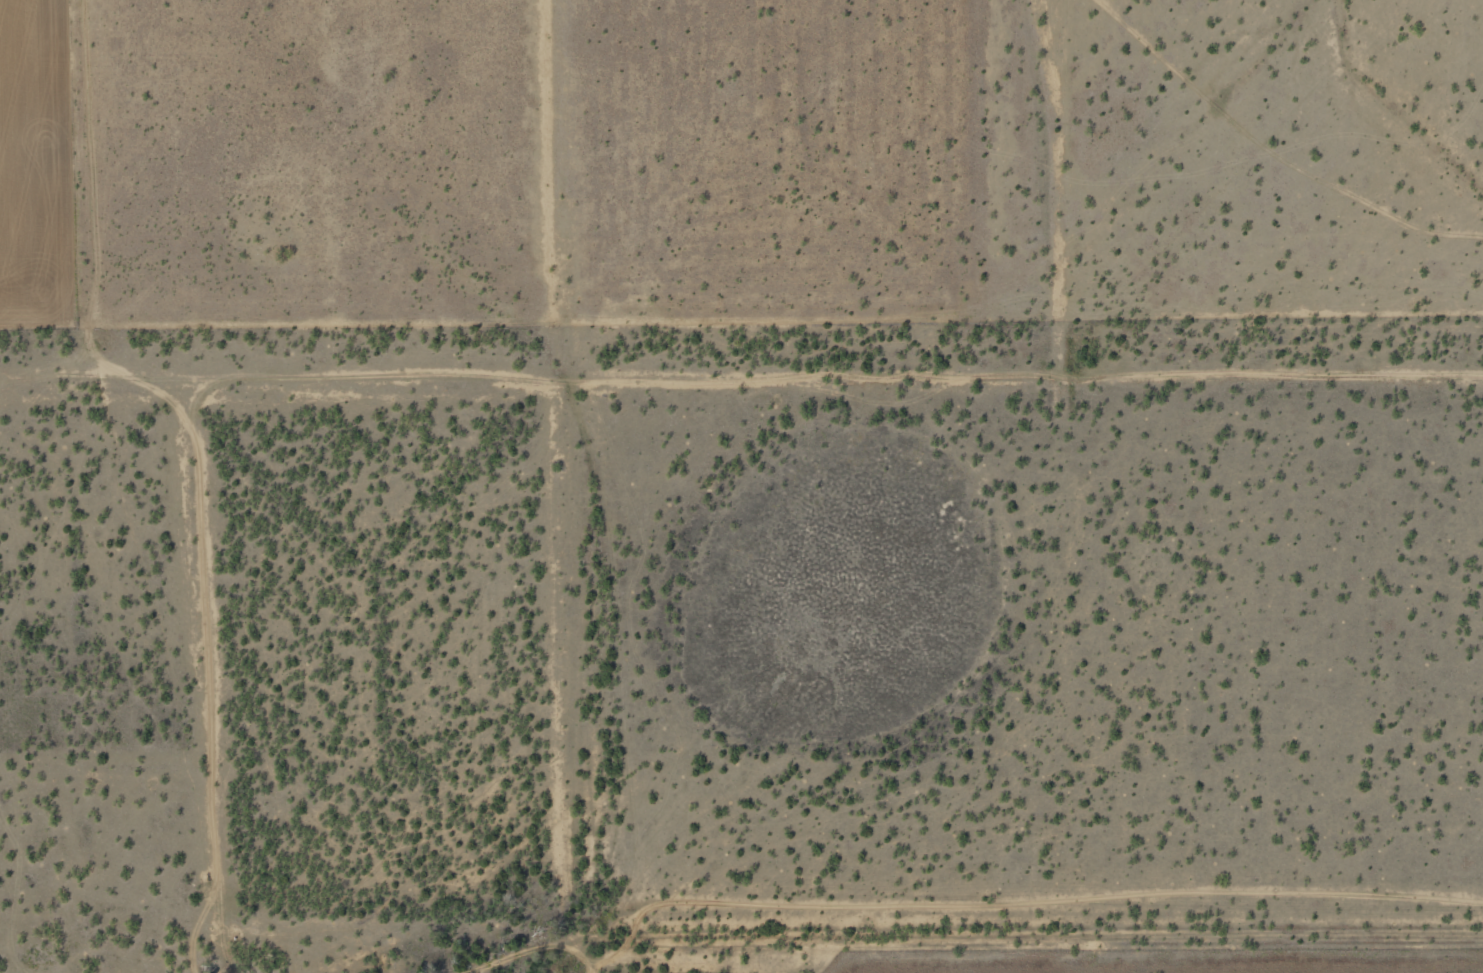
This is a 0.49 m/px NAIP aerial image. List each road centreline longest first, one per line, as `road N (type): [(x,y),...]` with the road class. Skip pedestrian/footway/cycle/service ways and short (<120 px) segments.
road 1 (residential): [(1353,972),(1482,959)]

